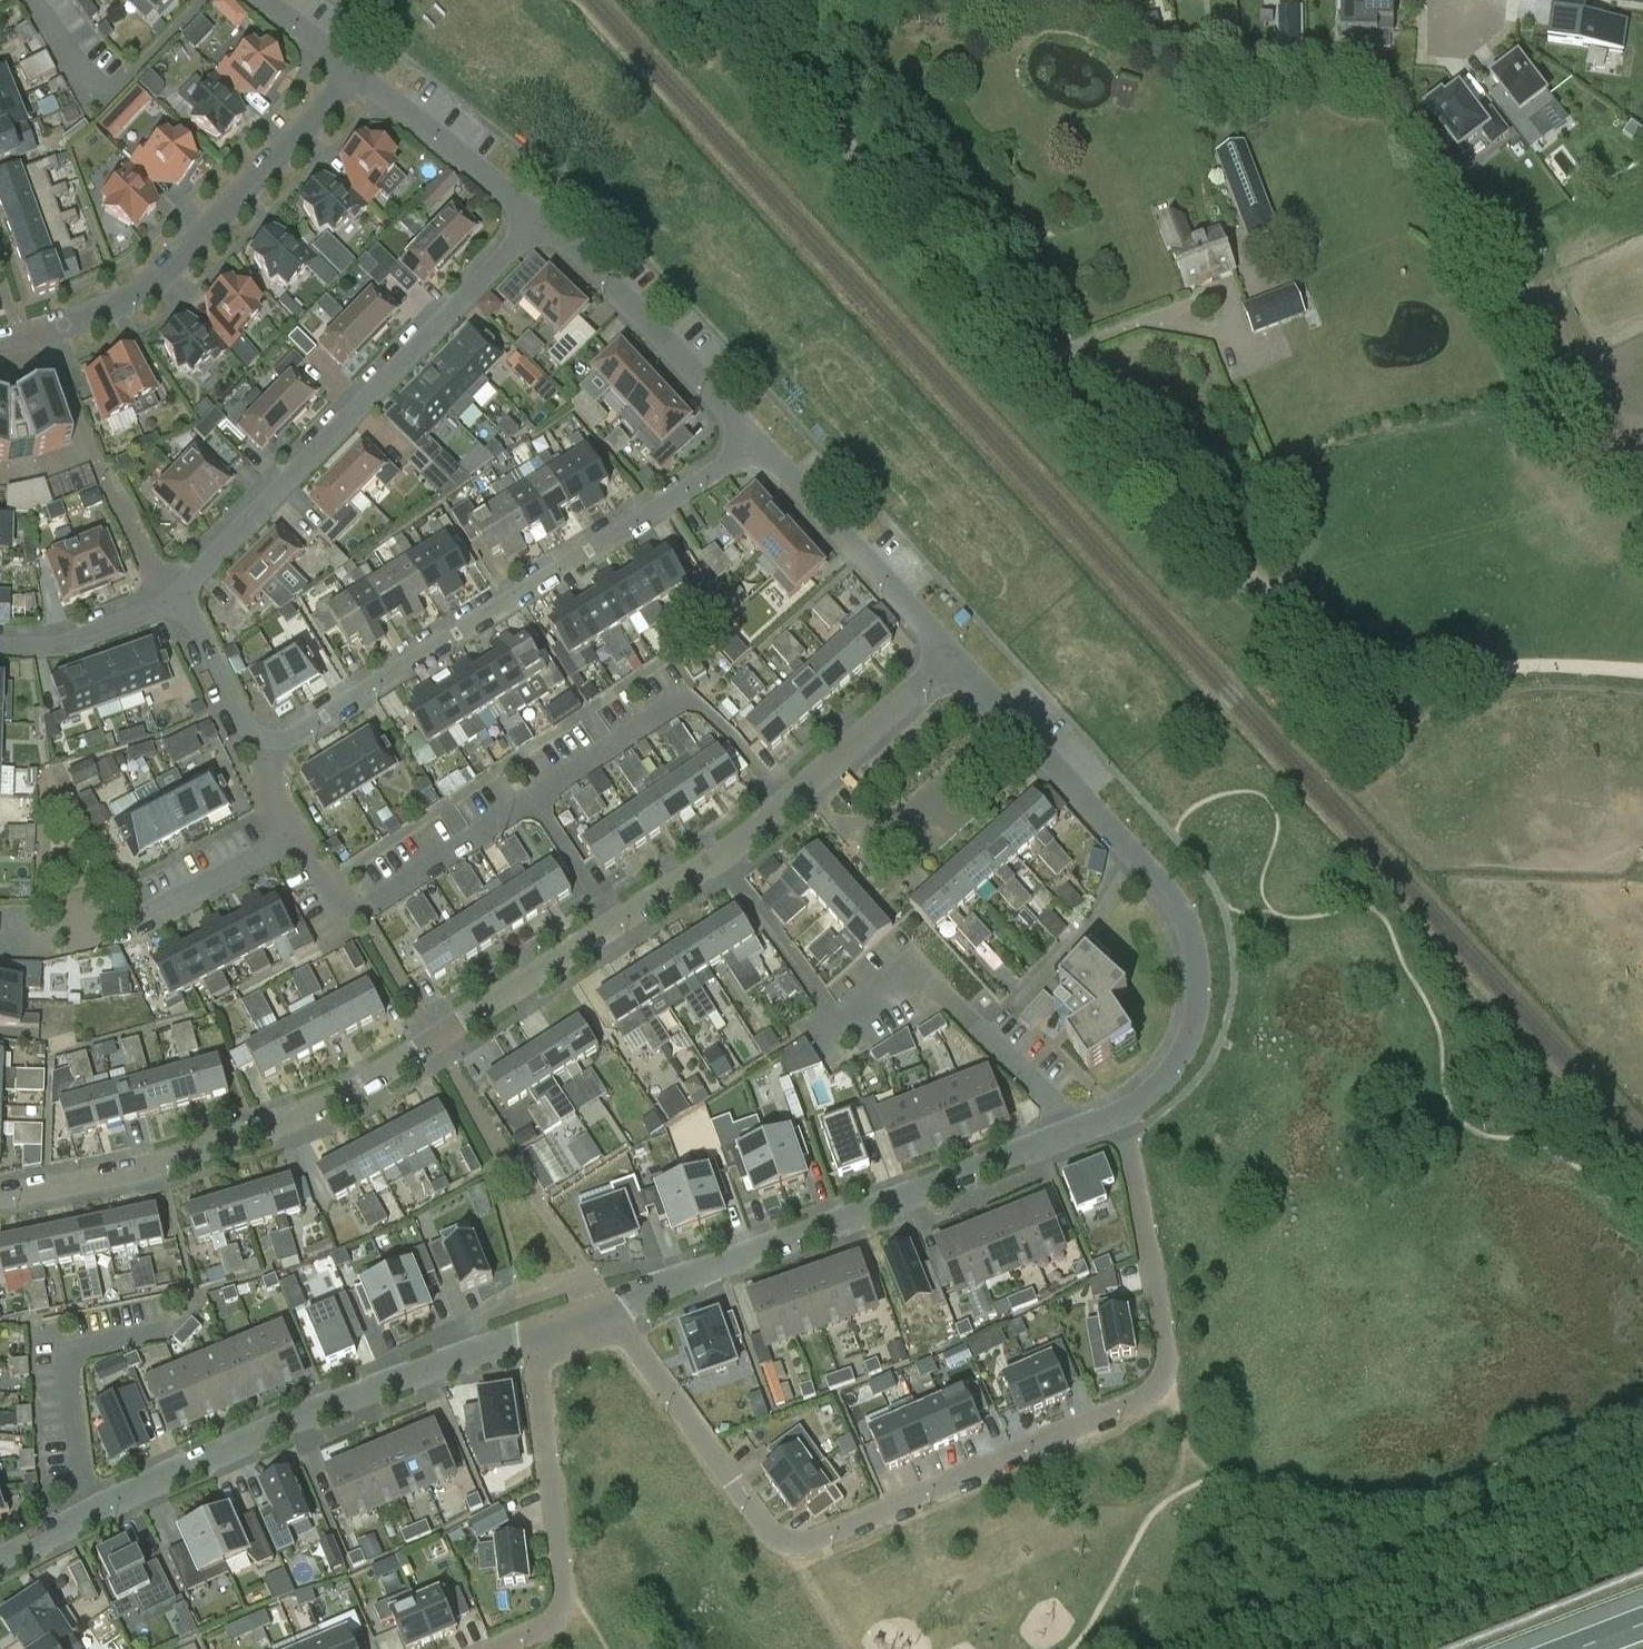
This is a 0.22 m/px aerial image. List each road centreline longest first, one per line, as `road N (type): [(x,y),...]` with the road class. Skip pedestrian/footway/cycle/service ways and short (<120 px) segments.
road 1 (residential): [(958,656),(741,841),(350,1093),(161,1166),(0,1198)]
road 2 (residential): [(611,1307),(767,1528),(790,1541),(821,1539),(1164,1383),(1167,1363),(1118,1113)]
road 3 (residential): [(1278,606),(1068,400),(870,175),(745,5)]
road 4 (residential): [(0,1565),(335,1405),(535,1335)]
road 5 (residential): [(262,742),(286,740),(758,444)]
road 6 (residential): [(611,1307),(1118,1113)]
road 7 (residential): [(174,600),(536,216)]
road 8 (residential): [(0,943),(35,944),(136,921),(295,837),(259,770),(262,742)]
road 9 (residential): [(352,76),(176,265),(136,297),(45,333)]
road 10 (track): [(1642,670),(1378,670),(1335,652),(1278,606)]
road 11 (residential): [(494,1648),(549,1625),(564,1599),(535,1335)]
road 12 (residential): [(758,444),(613,279),(536,216)]
road 13 (residential): [(1118,1113),(1162,1084),(1197,1005),(1192,935),(1138,857)]
road 14 (residential): [(174,600),(149,575),(45,333)]
road 15 (residential): [(958,656),(758,444)]
road 16 (residential): [(1138,857),(958,656)]
road 17 (residential): [(536,216),(352,76)]
road 18 (residential): [(1013,1001),(1103,911),(1138,857)]
road 19 (residential): [(0,649),(88,638),(174,600)]
road 20 (residential): [(174,600),(190,615),(243,724),(262,742)]

